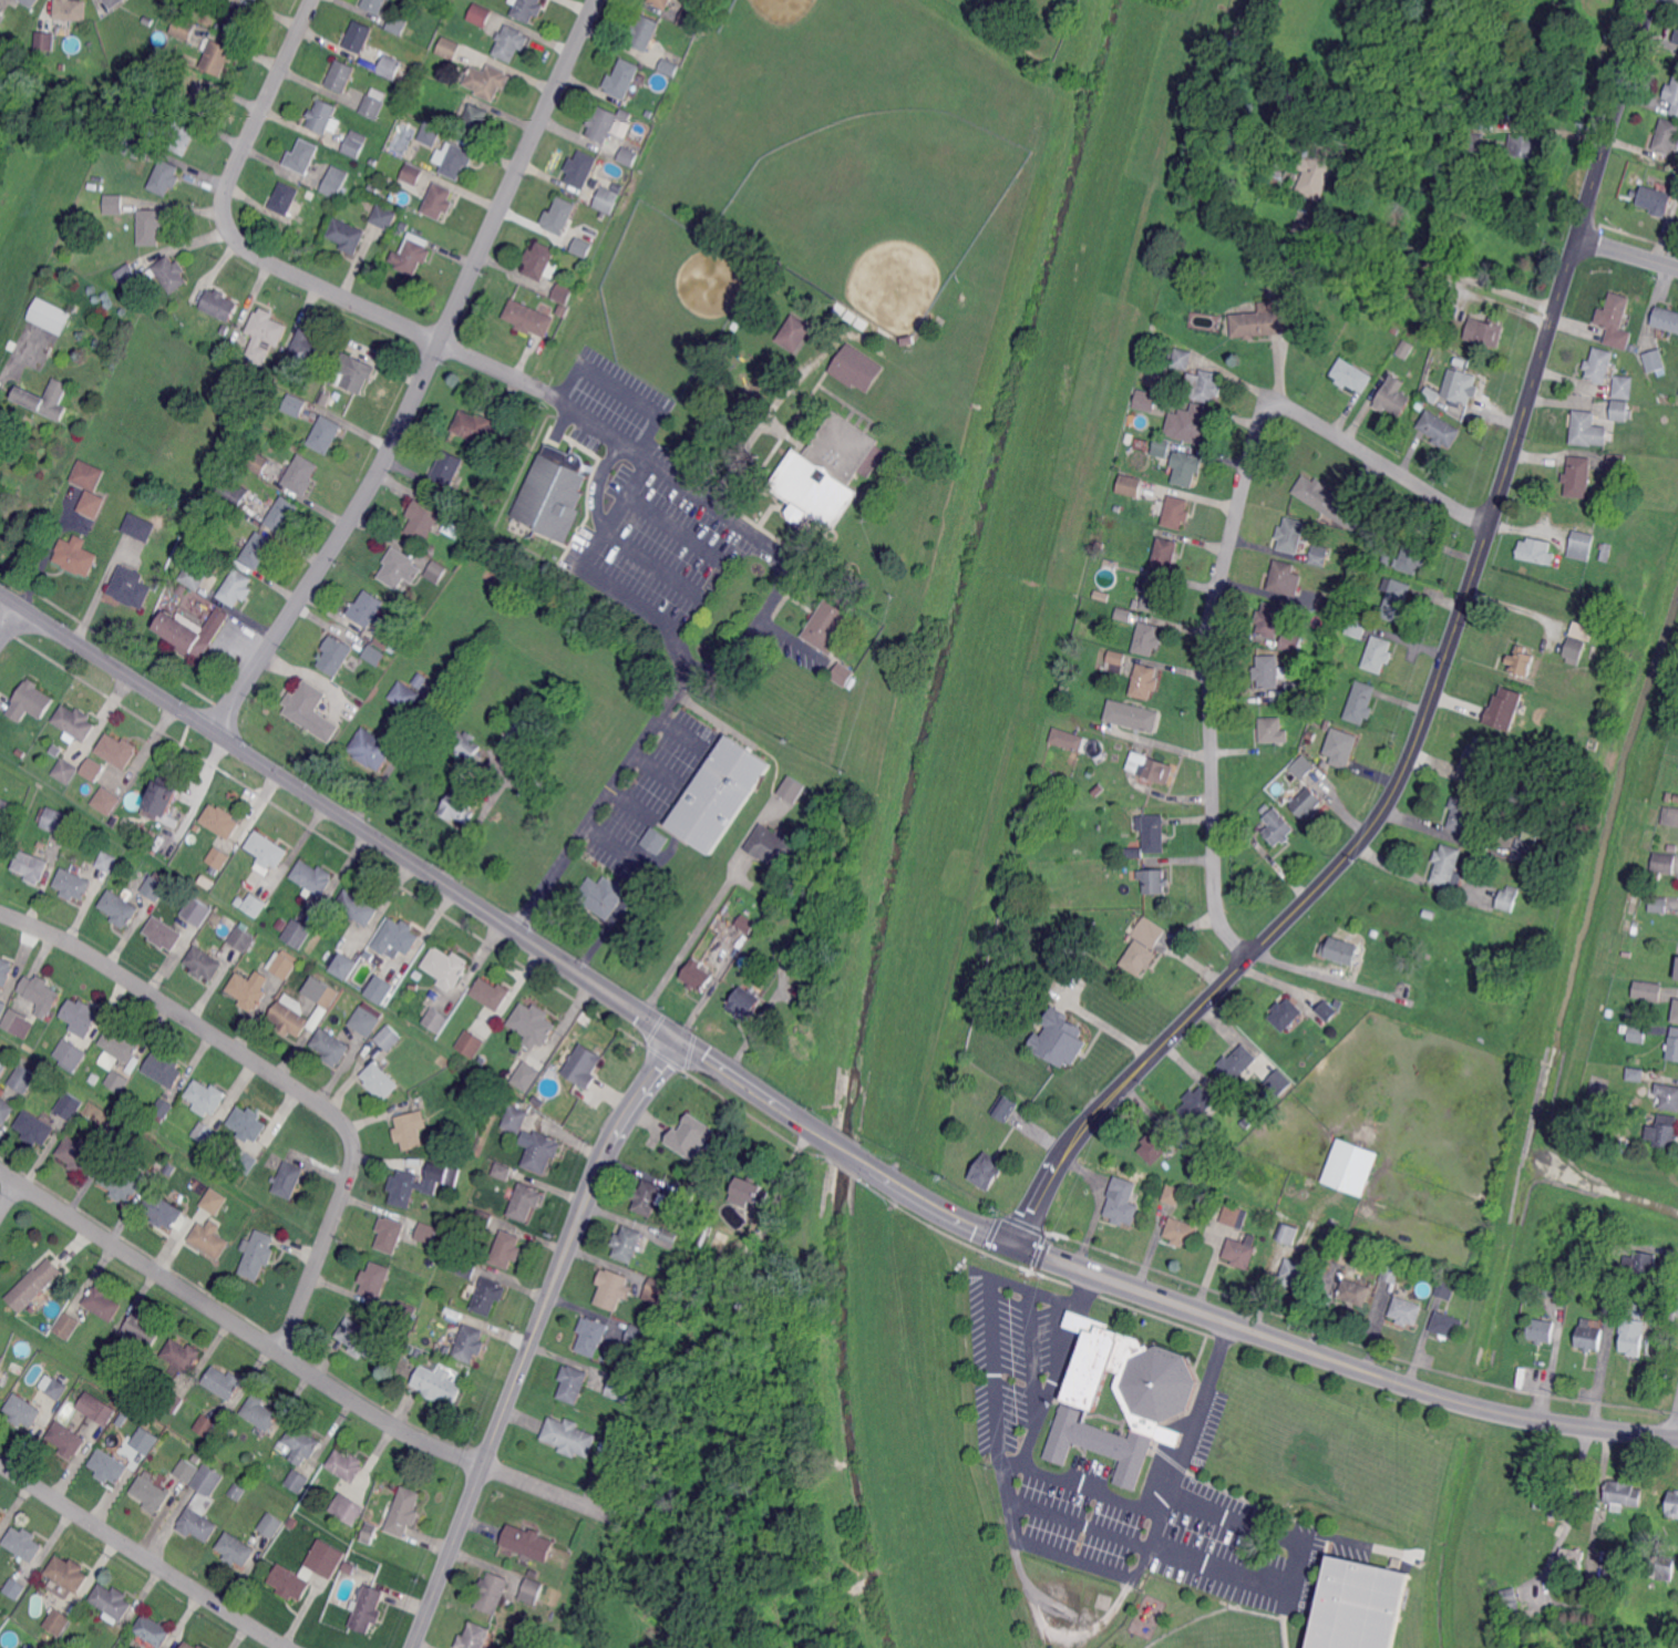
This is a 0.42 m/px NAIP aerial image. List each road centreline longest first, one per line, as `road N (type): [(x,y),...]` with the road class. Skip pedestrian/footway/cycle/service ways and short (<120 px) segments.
road 1 (residential): [(1647,0),(1487,526),(1400,774),(1341,859),(1085,1122),(1017,1246)]
road 2 (residential): [(827,1134),(0,591)]
road 3 (residential): [(1677,1440),(1512,1418),(1380,1378),(975,1228),(861,1156)]
road 4 (residential): [(596,0),(377,474),(217,733)]
road 5 (residential): [(1487,526),(1293,409),(1275,405),(1262,419),(1209,632),(1217,909),(1248,955)]
road 6 (residential): [(615,1516),(389,1423),(0,1171)]
road 7 (residential): [(679,1034),(604,1160),(413,1647)]
road 8 (residential): [(284,1355),(350,1176),(352,1134),(111,967),(0,913)]
road 9 (residential): [(312,0),(225,195),(227,228),(250,253),(546,392)]
road 10 (residential): [(289,1647),(0,1462)]

